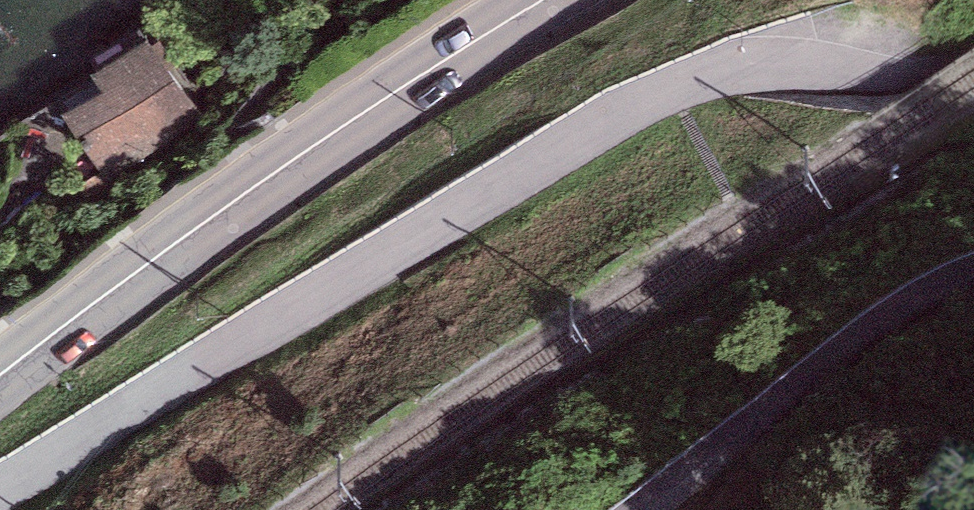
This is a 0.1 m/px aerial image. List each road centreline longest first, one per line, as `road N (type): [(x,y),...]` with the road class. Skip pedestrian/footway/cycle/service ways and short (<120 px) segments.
road 1 (residential): [(0,493),(636,103),(688,80),(789,65),(973,85)]
road 2 (secondary): [(0,374),(236,199),(545,0)]
road 3 (residential): [(633,509),(901,309),(973,277)]

